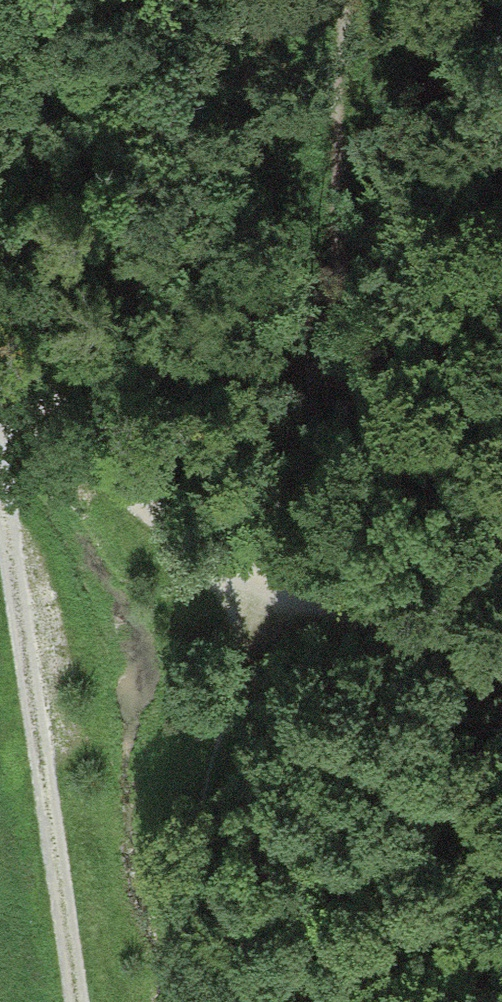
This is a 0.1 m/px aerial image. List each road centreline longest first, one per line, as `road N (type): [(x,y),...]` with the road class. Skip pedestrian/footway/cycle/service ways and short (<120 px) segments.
road 1 (track): [(4,363),(3,466),(83,1001)]
road 2 (track): [(4,363),(158,516),(273,579)]
road 3 (track): [(501,641),(273,579)]

